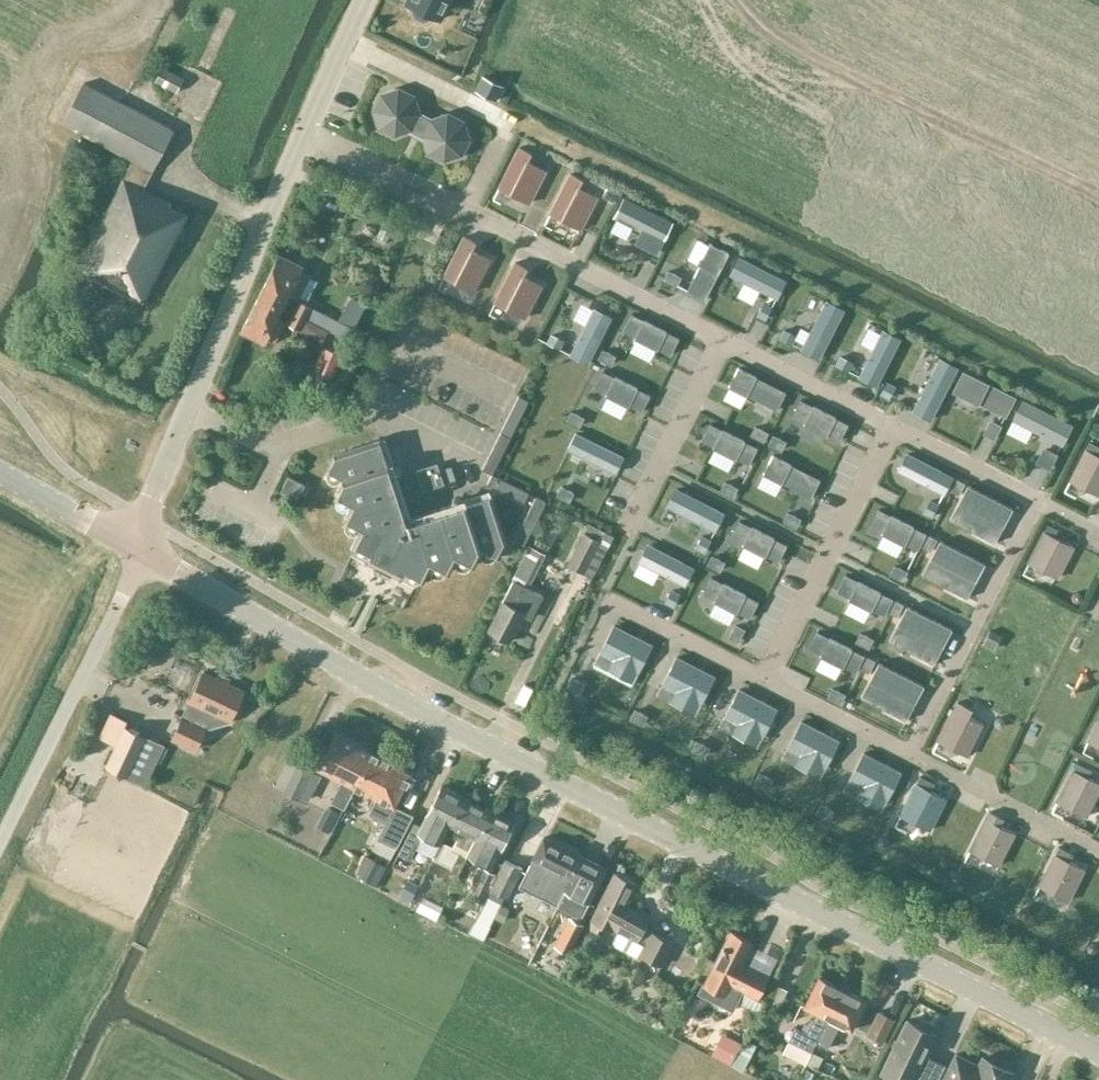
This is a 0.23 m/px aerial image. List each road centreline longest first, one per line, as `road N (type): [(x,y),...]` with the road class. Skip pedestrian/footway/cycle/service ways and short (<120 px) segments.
road 1 (tertiary): [(1098,1050),(529,766),(145,553)]
road 2 (unclassified): [(131,544),(368,0)]
road 3 (unclassified): [(0,850),(145,553)]
road 4 (tertiary): [(131,544),(0,475)]

